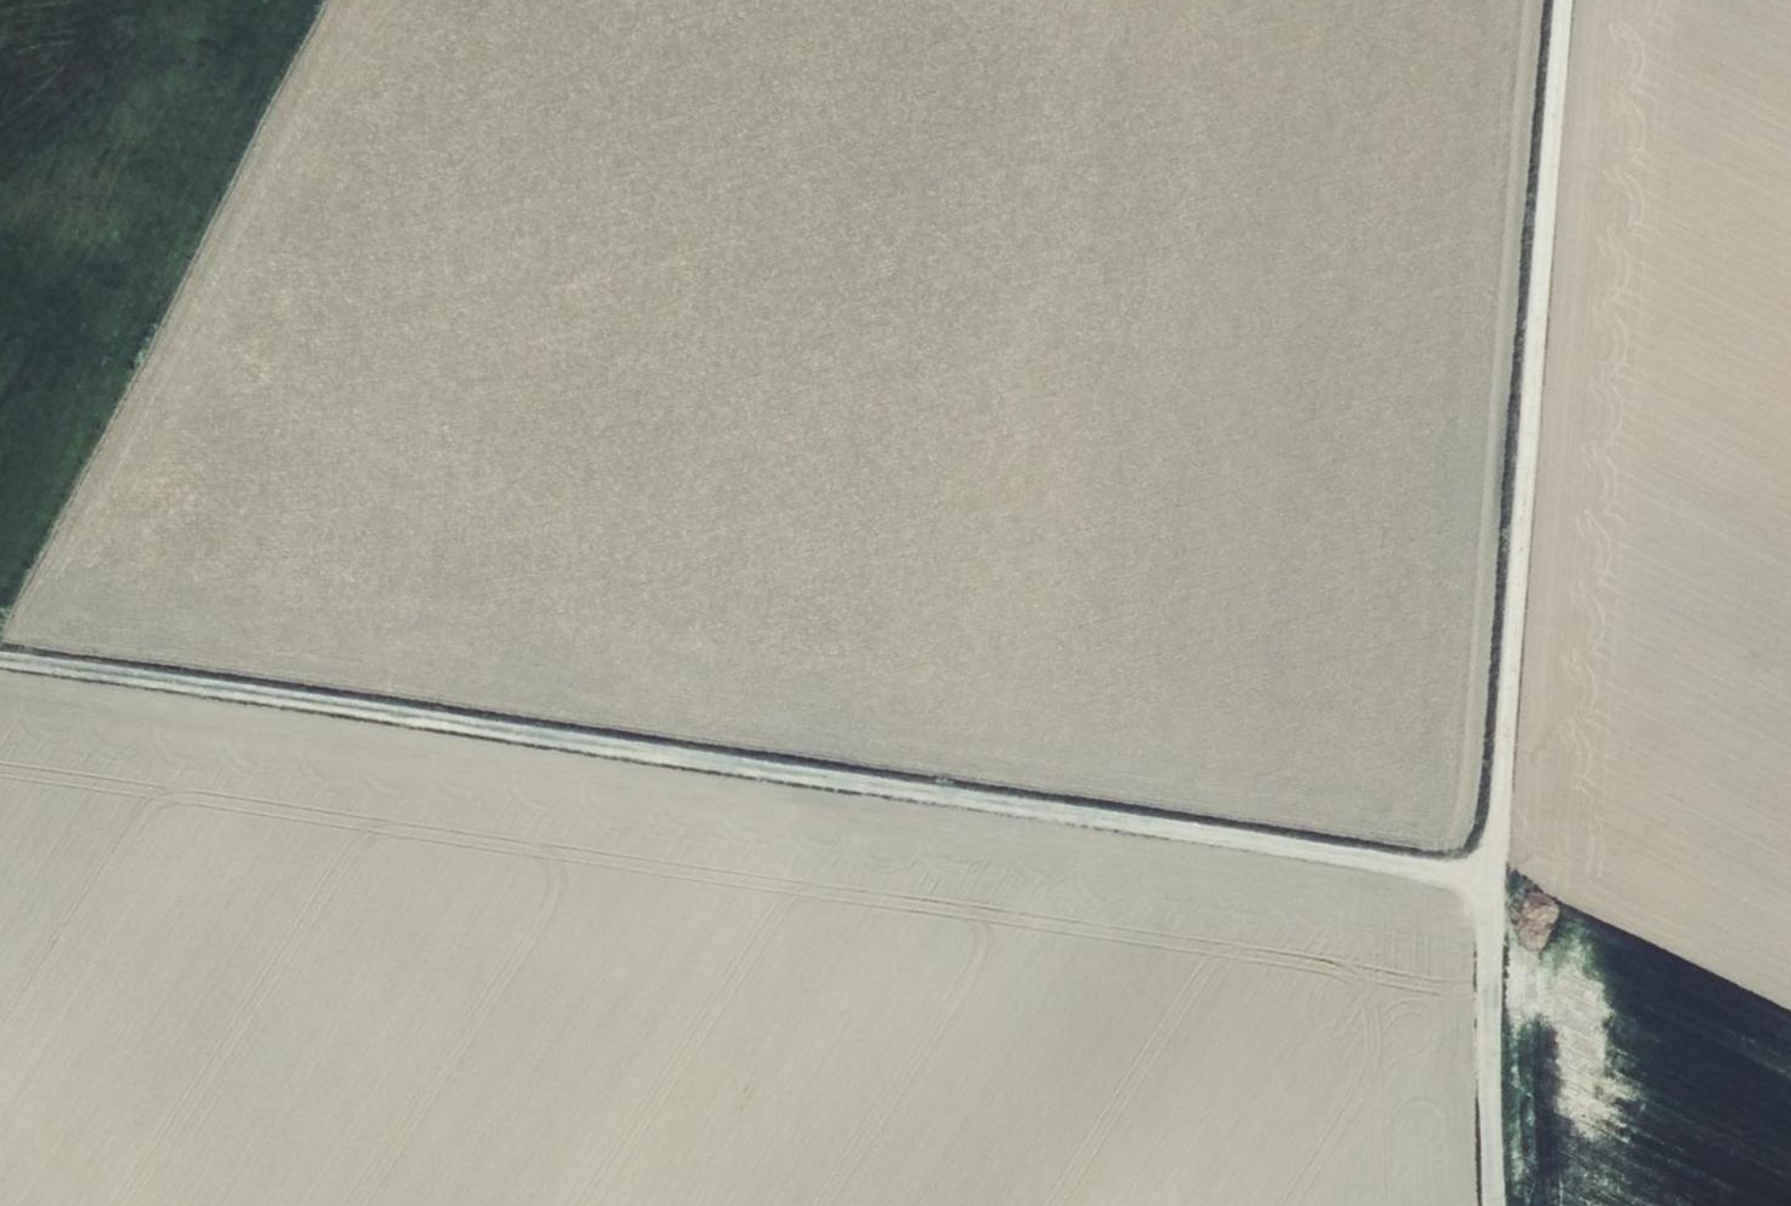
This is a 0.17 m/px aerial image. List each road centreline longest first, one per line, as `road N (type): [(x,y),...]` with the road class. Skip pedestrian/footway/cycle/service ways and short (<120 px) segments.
road 1 (track): [(0,640),(1493,874)]
road 2 (unclassified): [(1561,0),(1493,874),(1493,1205)]

